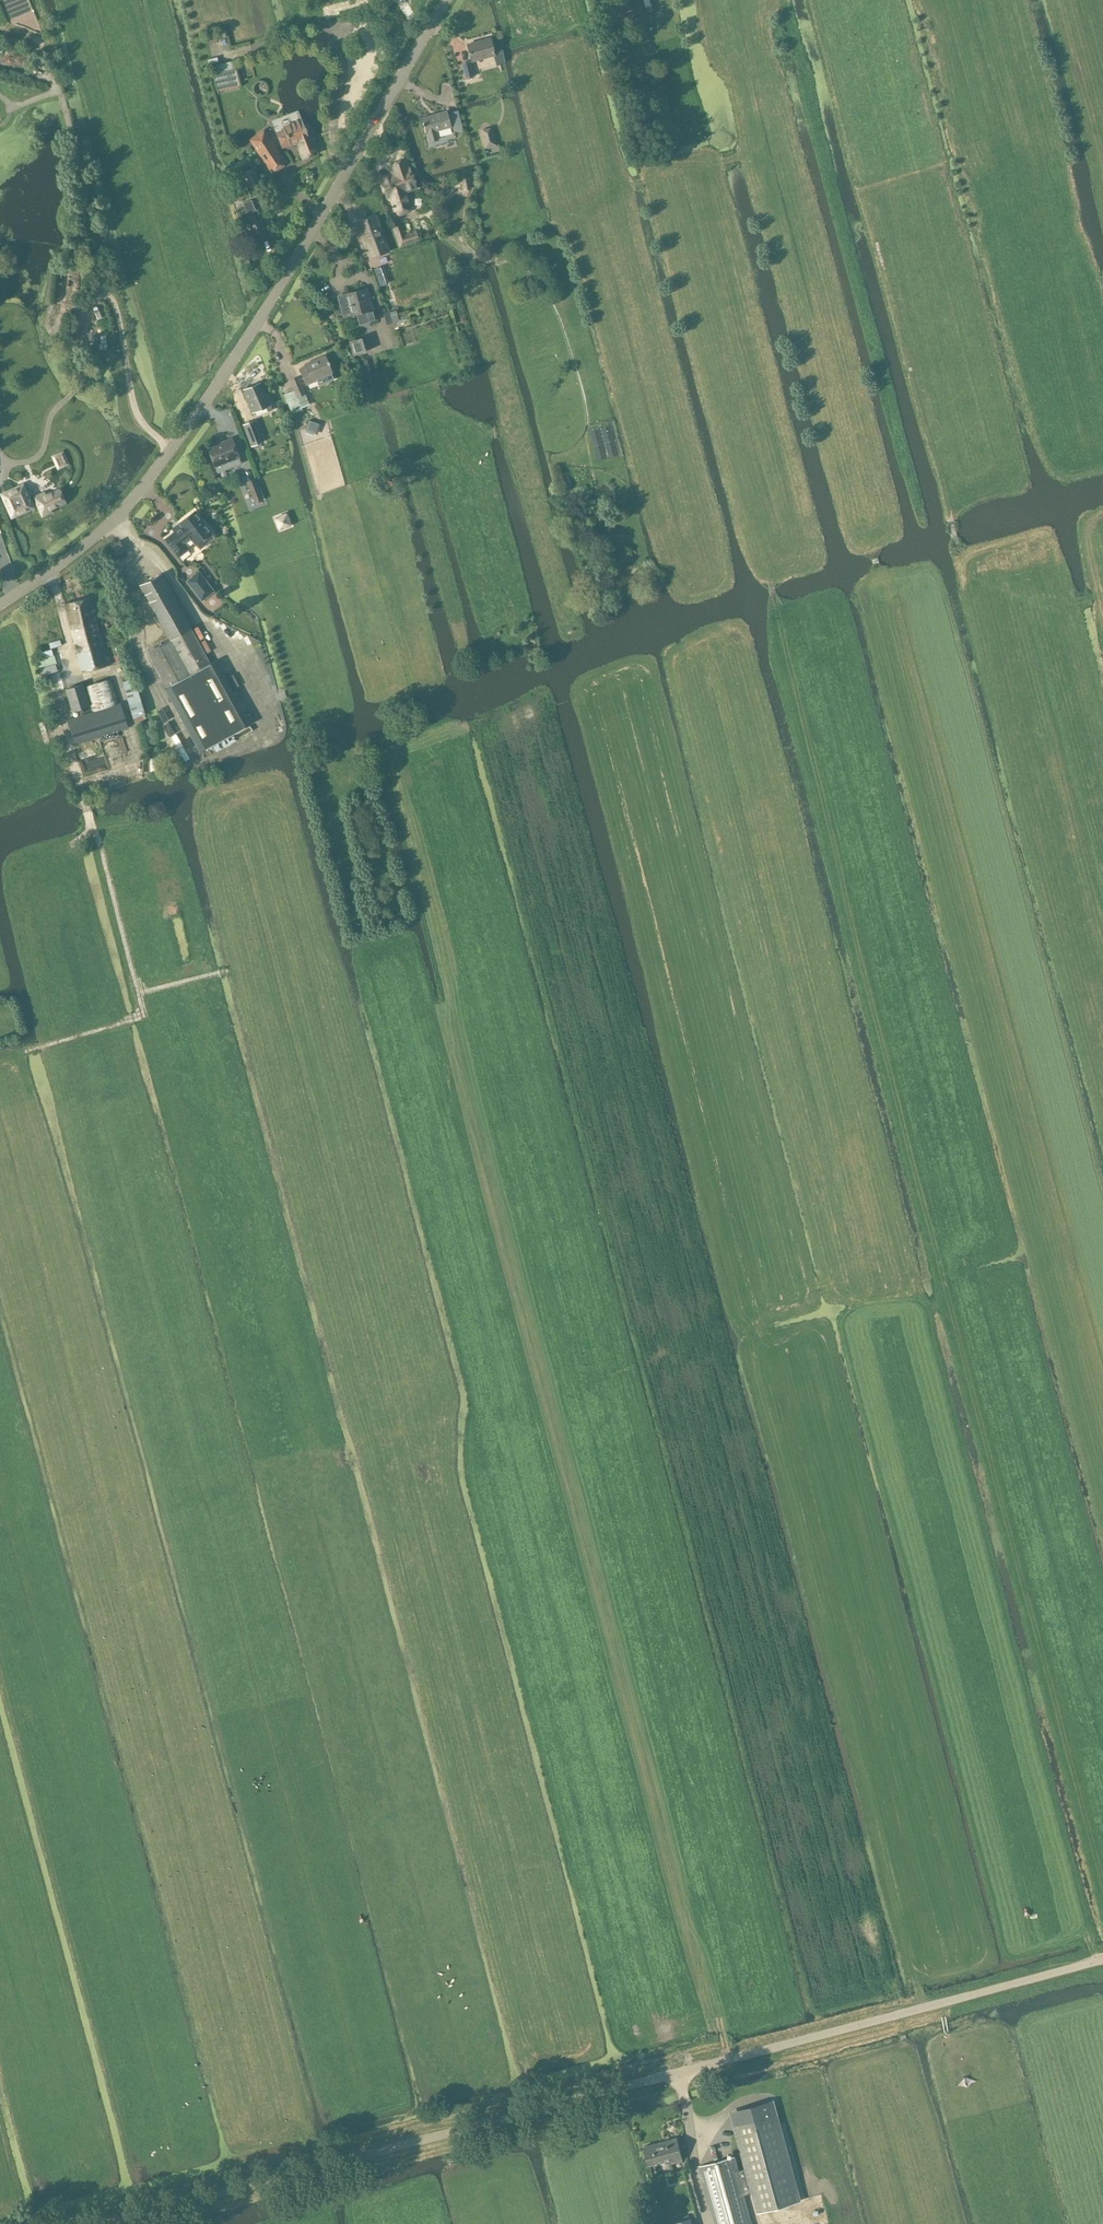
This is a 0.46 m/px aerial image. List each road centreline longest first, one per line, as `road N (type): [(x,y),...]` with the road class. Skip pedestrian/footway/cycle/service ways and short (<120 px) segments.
road 1 (unclassified): [(104,2223),(1102,1960)]
road 2 (tertiary): [(0,604),(111,523),(167,454),(227,373),(447,0)]
road 3 (track): [(1083,601),(963,578),(812,0)]

